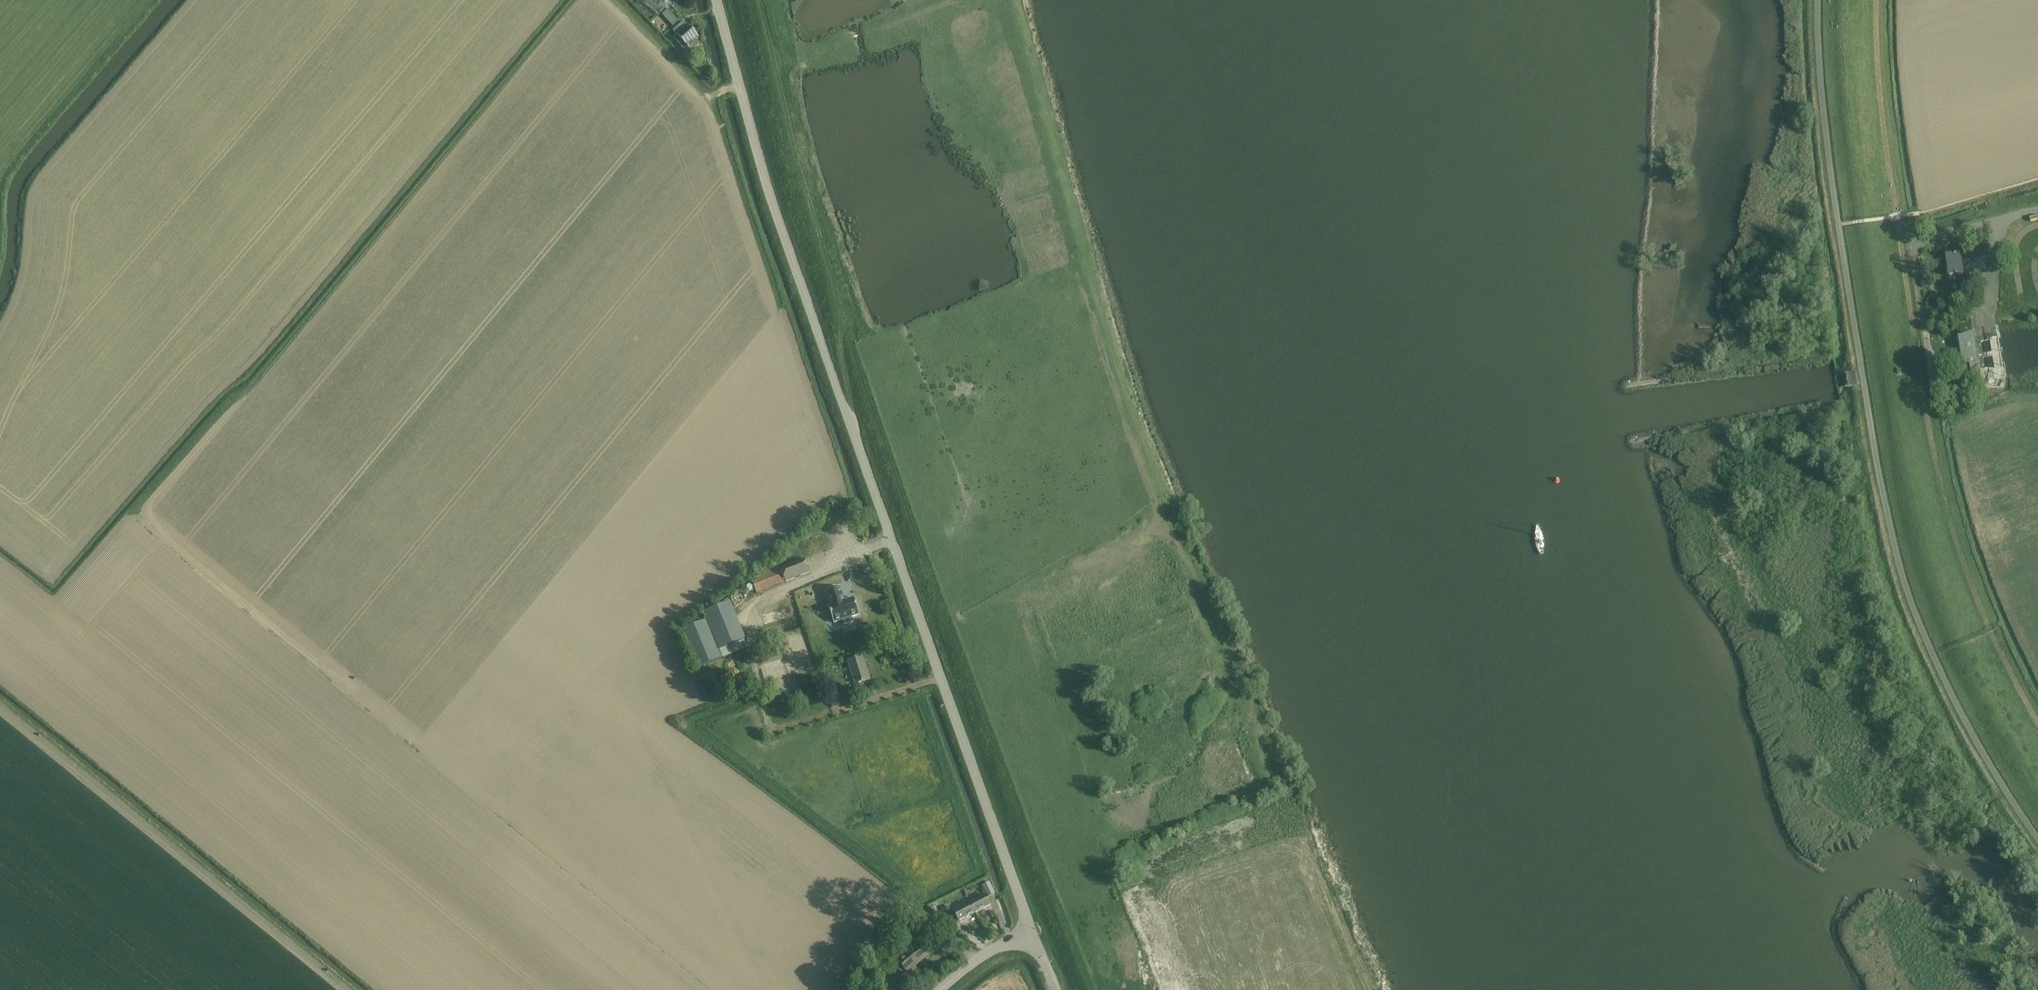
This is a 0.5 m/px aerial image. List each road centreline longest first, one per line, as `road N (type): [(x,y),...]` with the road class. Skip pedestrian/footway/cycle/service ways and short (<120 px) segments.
road 1 (unclassified): [(1031,932),(758,158),(715,0)]

